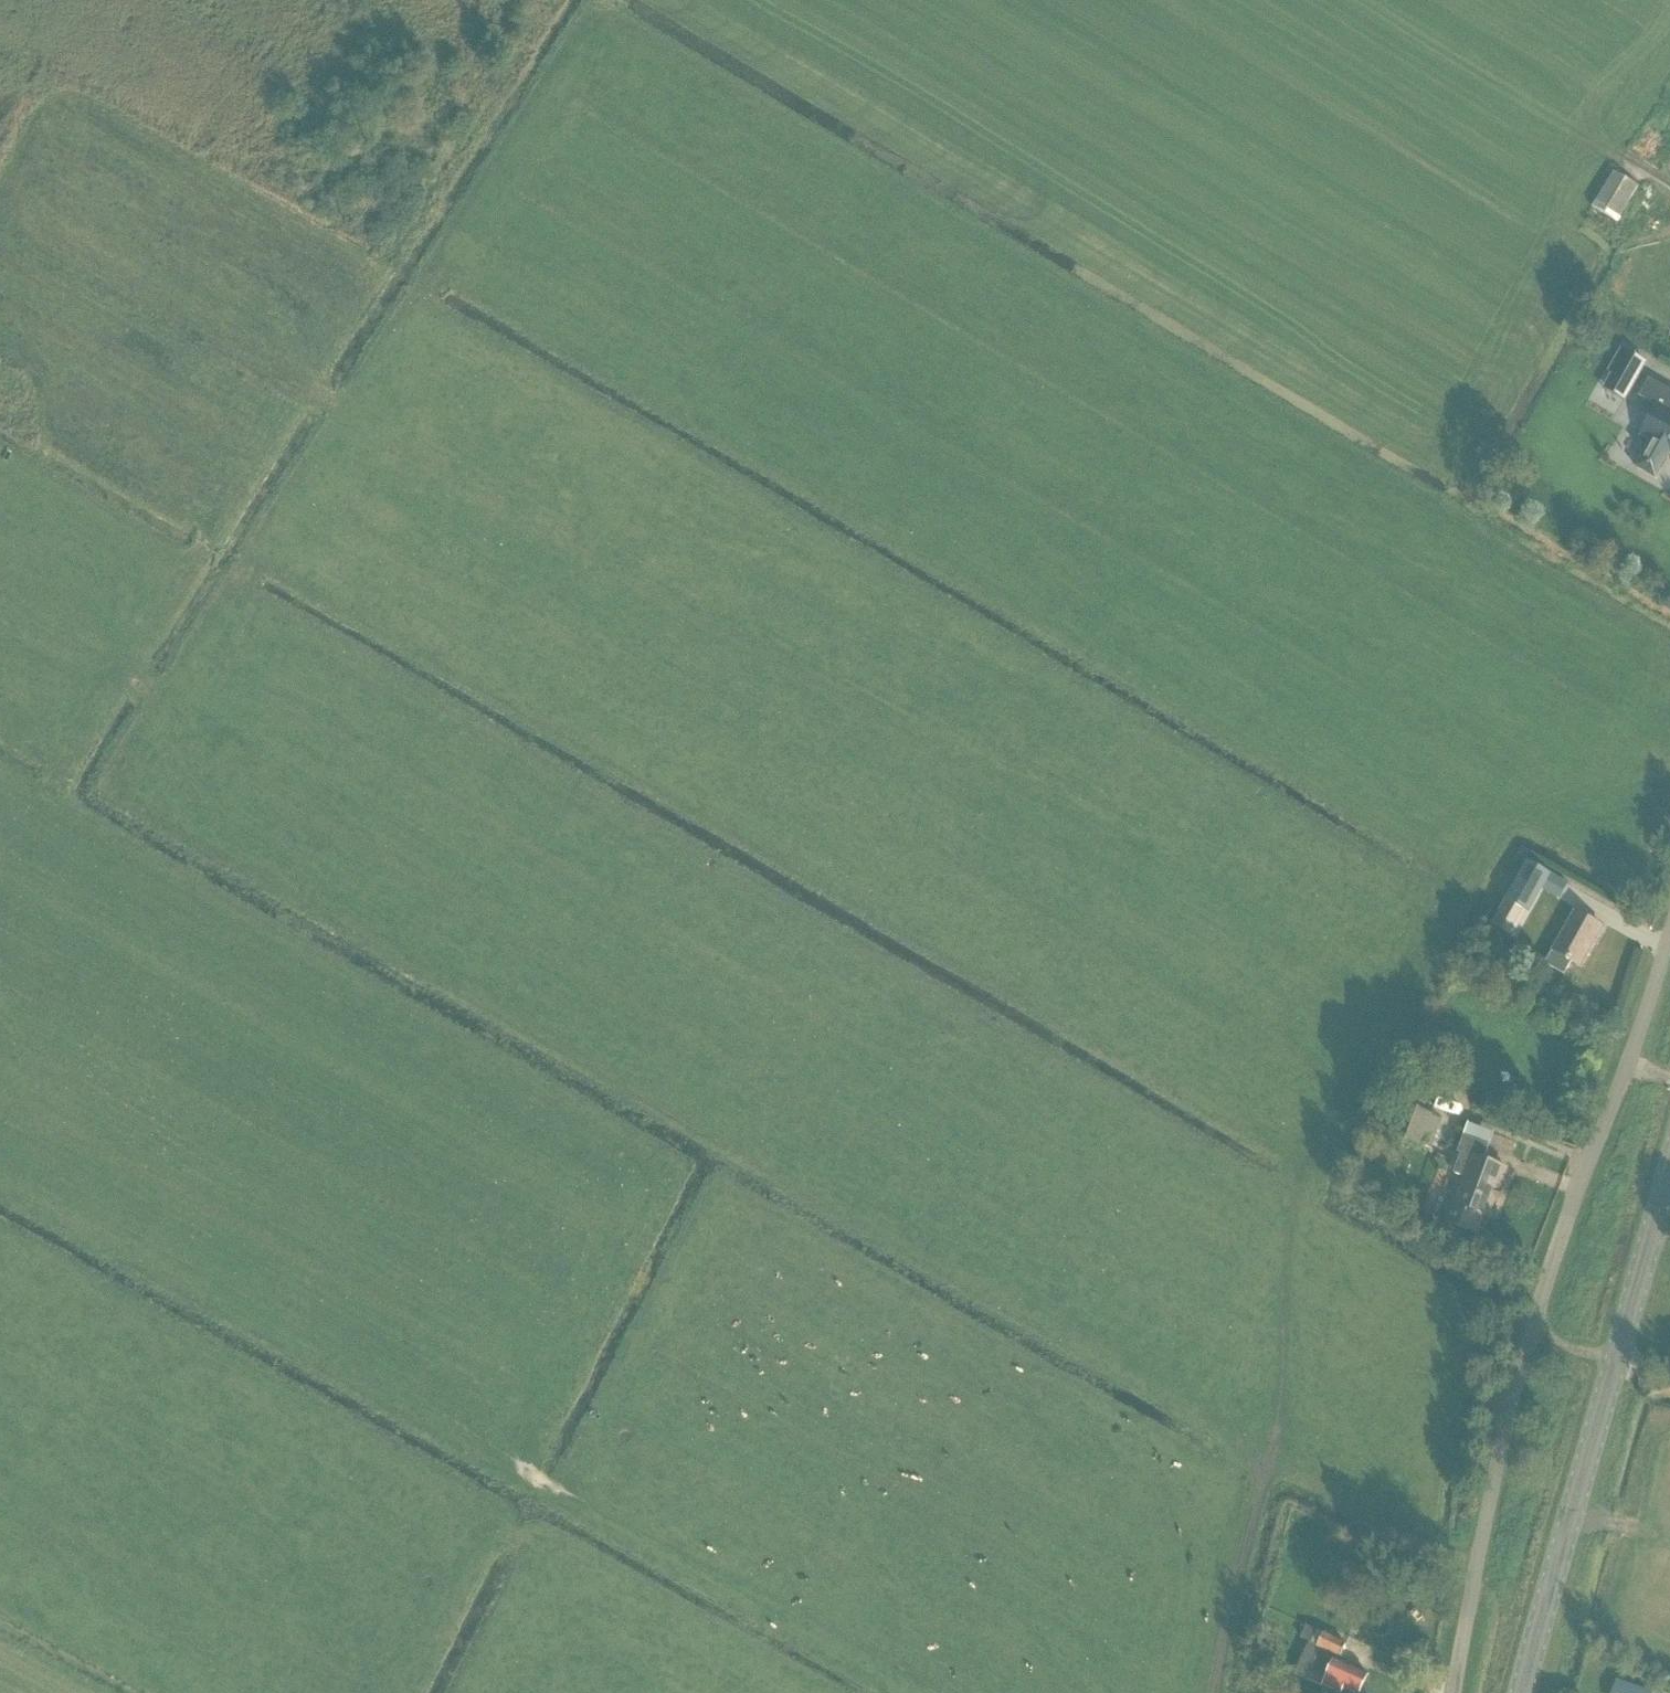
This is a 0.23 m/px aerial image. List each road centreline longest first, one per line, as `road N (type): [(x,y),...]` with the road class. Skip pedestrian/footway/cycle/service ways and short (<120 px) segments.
road 1 (unclassified): [(1454,1692),(1479,1536),(1530,1333),(1669,925)]
road 2 (secondary): [(1521,1692),(1669,1170)]

